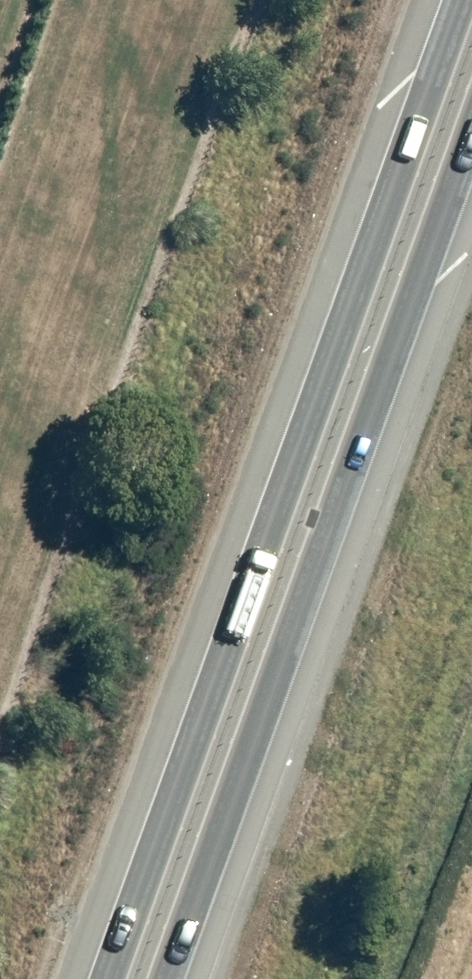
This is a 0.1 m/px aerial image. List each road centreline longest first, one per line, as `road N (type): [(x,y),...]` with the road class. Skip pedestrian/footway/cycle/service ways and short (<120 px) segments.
road 1 (trunk): [(80,978),(445,0)]
road 2 (motorway): [(0,855),(319,0)]
road 3 (trunk): [(471,129),(162,978)]

